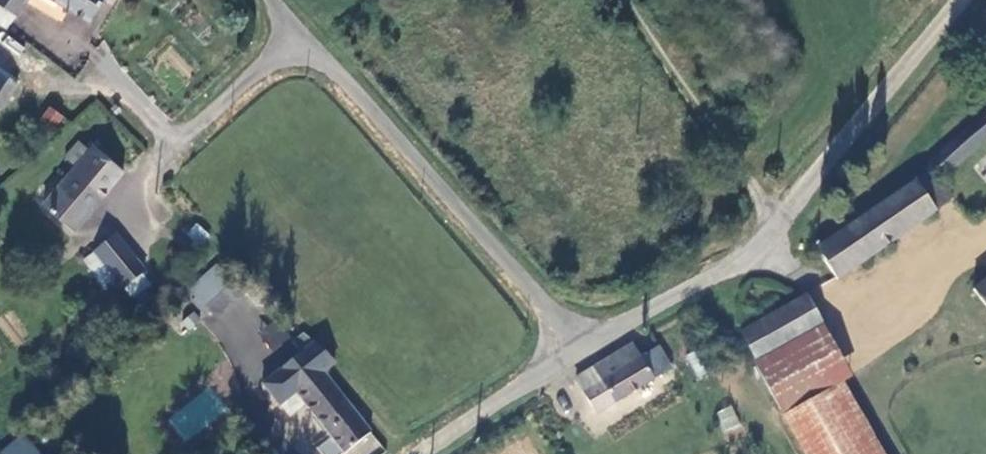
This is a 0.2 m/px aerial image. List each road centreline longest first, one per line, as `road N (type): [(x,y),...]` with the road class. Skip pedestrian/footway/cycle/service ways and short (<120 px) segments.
road 1 (unclassified): [(177,144),(280,61),(300,58),(333,71),(585,352)]
road 2 (unclassified): [(585,352),(746,265),(971,0)]
road 3 (unclassified): [(428,453),(585,352)]

